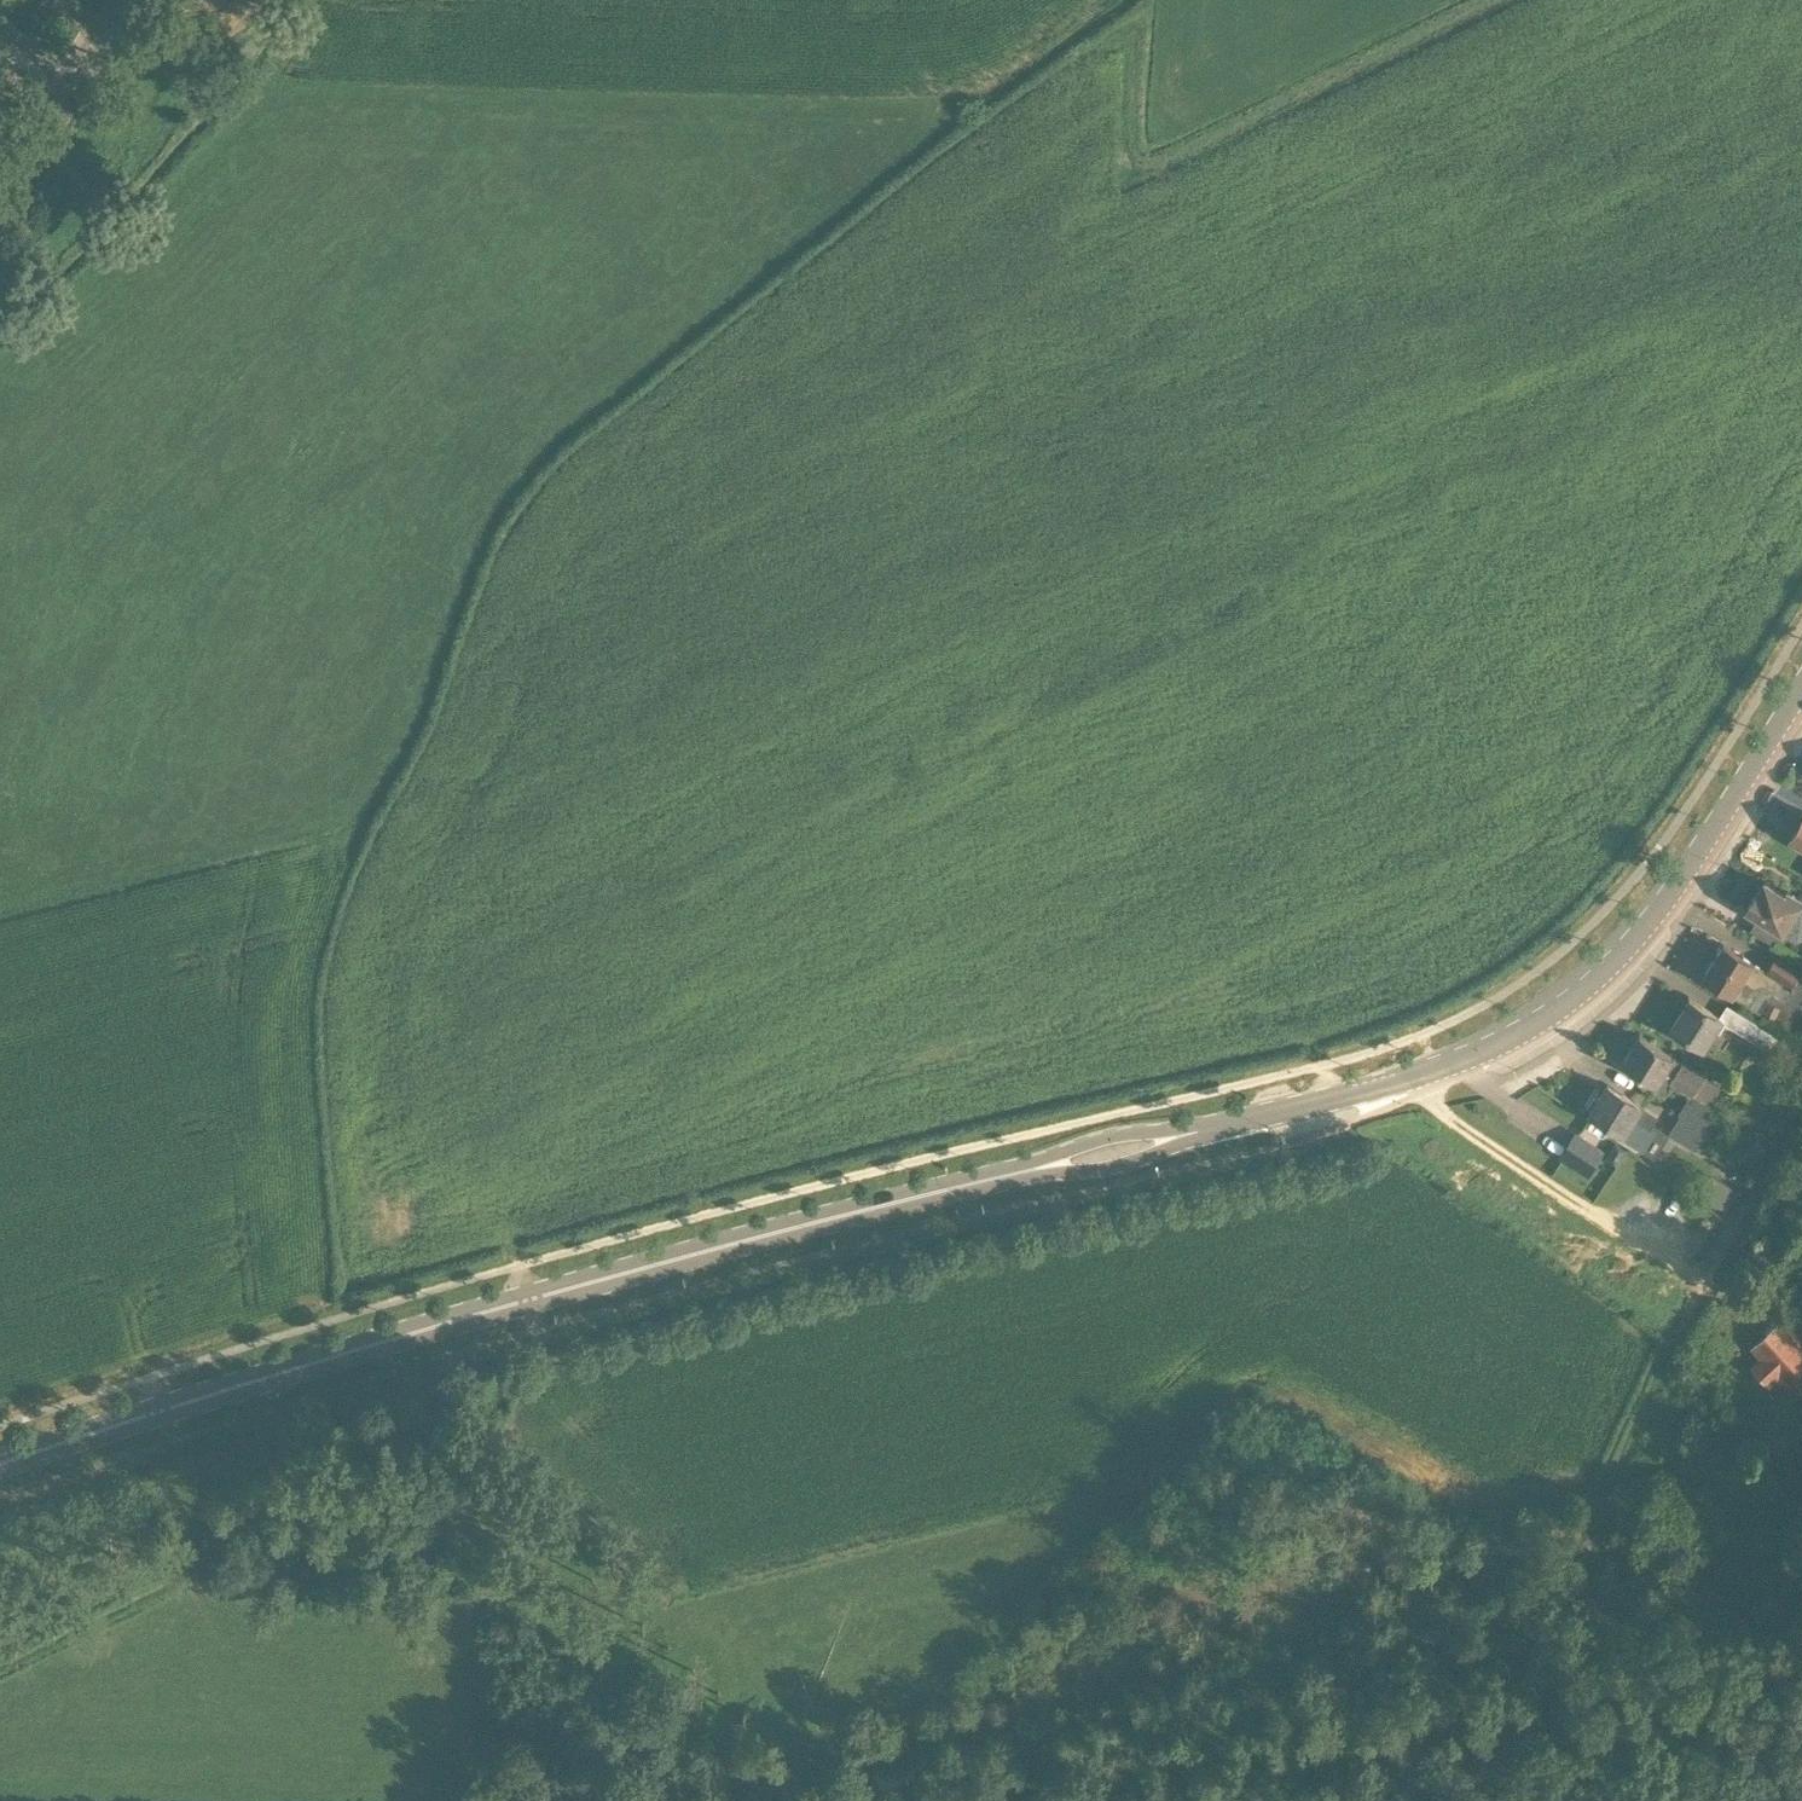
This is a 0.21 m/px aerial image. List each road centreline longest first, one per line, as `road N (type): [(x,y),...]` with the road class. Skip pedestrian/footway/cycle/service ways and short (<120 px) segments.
road 1 (secondary): [(0,1464),(530,1298),(1422,1077)]
road 2 (secondary): [(1422,1077),(1512,1041),(1563,1009),(1619,958),(1683,878),(1801,690)]
road 3 (track): [(1453,1119),(1703,1289),(1801,1324)]
road 4 (tertiary): [(0,214),(129,0)]

